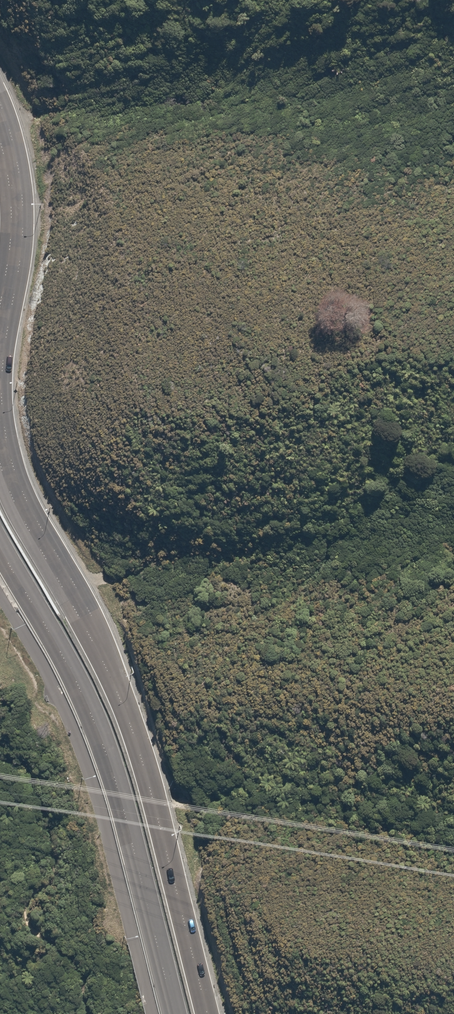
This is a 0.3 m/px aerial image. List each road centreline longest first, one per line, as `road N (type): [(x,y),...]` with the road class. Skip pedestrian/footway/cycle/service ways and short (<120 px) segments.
road 1 (secondary): [(0,437),(24,511),(92,627),(135,734),(207,1013)]
road 2 (secondary): [(175,1013),(106,751),(0,548)]
road 3 (secondary): [(0,121),(17,231),(0,332)]

